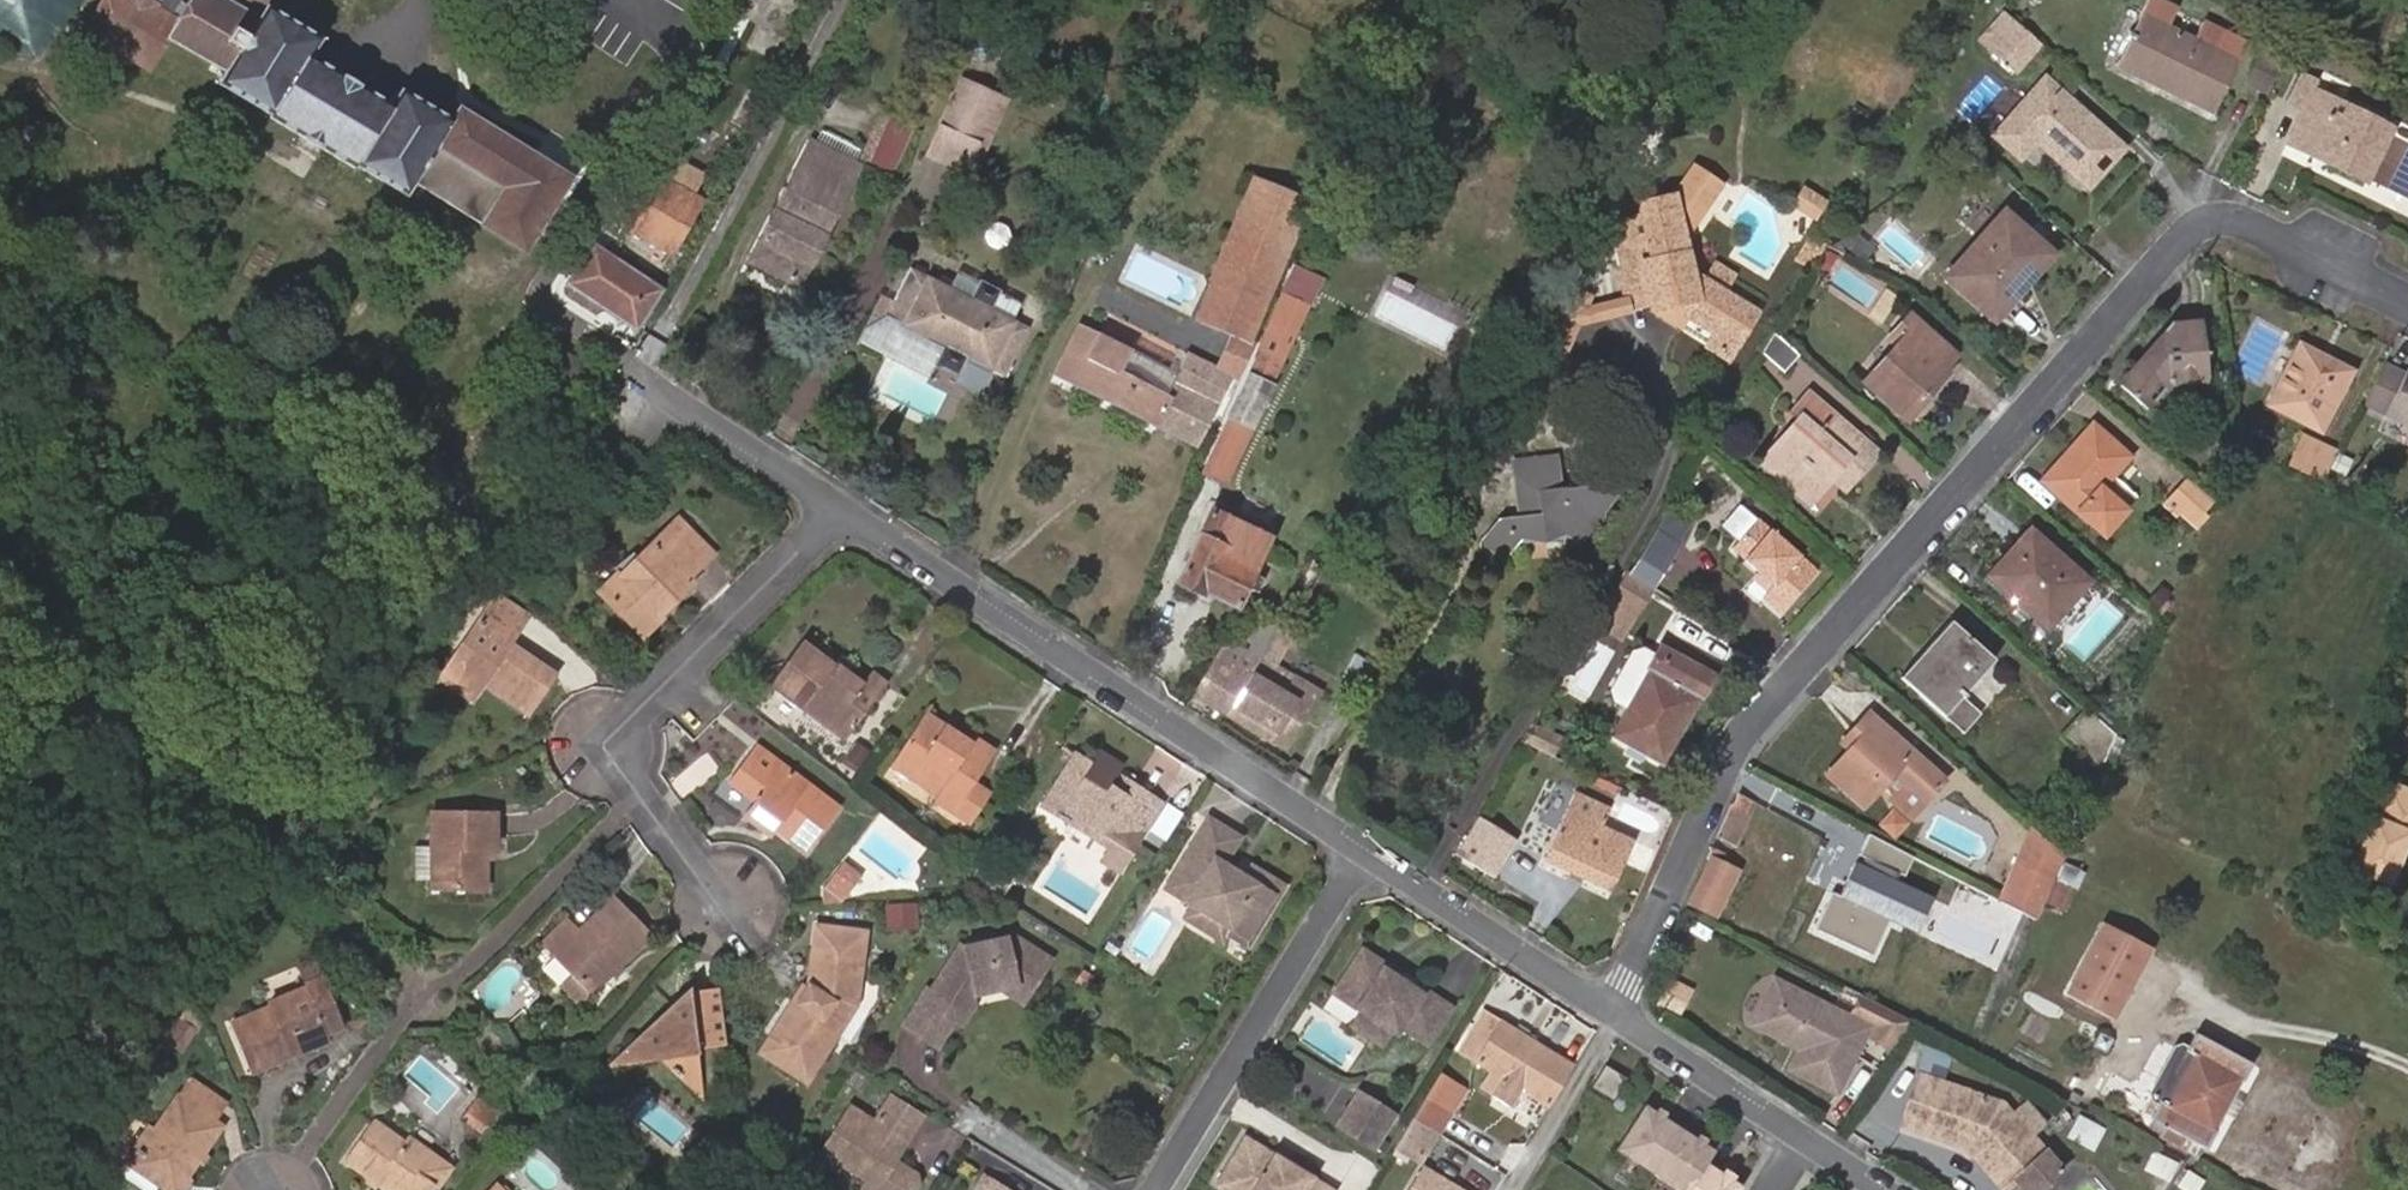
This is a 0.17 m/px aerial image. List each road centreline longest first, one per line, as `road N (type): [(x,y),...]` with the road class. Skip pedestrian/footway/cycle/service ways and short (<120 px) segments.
road 1 (residential): [(1612,1012),(1741,738),(2193,226),(2225,217),(2407,305)]
road 2 (residential): [(1364,849),(839,509)]
road 3 (residential): [(839,509),(605,746),(726,922)]
road 4 (residential): [(1364,849),(1157,1189)]
road 5 (residential): [(1612,1012),(1364,849)]
road 6 (residential): [(839,509),(636,370)]
road 7 (residential): [(1808,1140),(1612,1012)]

